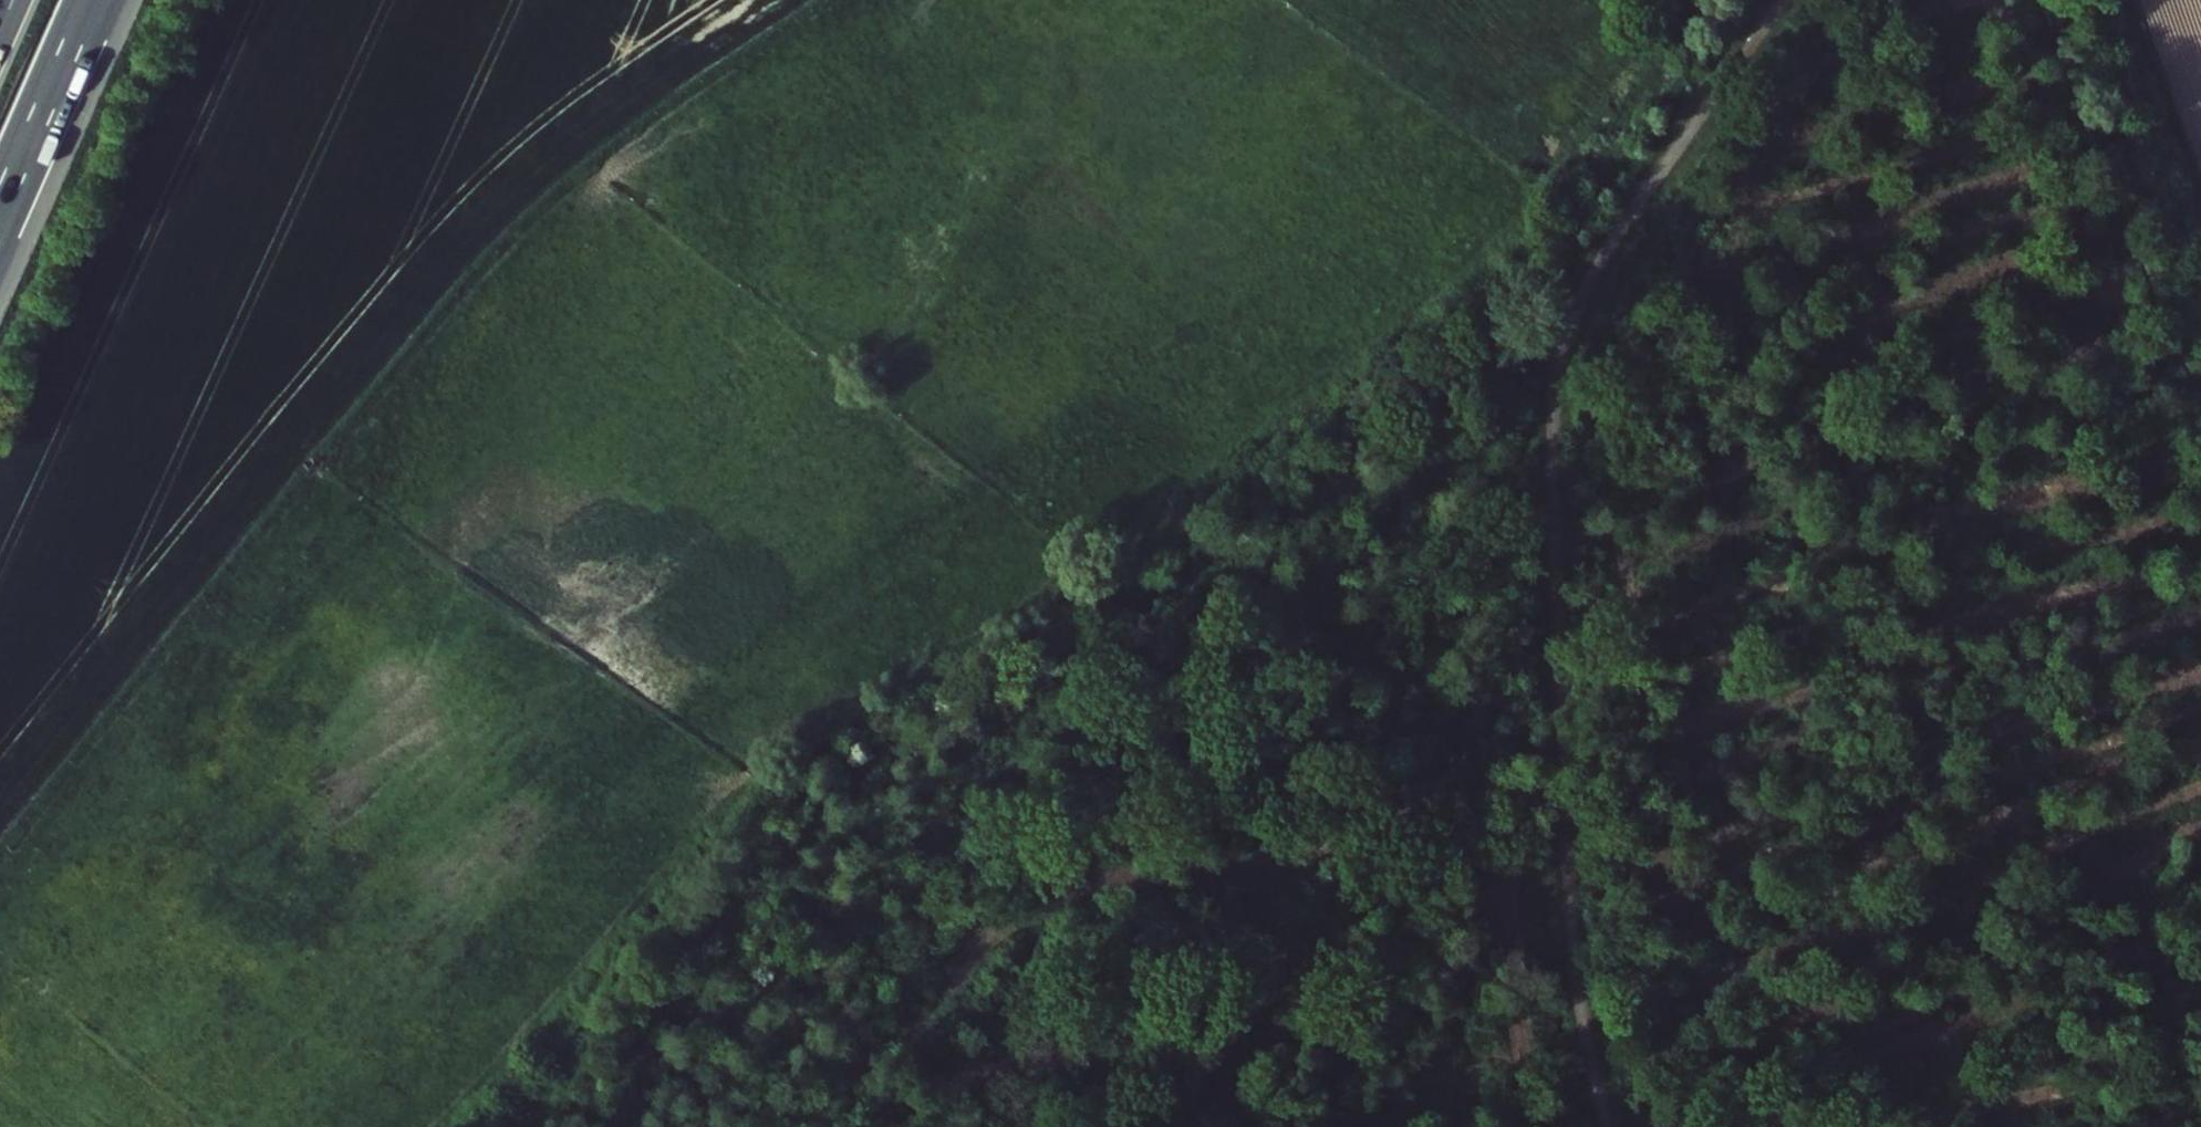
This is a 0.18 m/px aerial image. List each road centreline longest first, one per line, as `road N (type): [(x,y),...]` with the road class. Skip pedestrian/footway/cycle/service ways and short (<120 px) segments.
road 1 (motorway): [(0,207),(92,0)]

